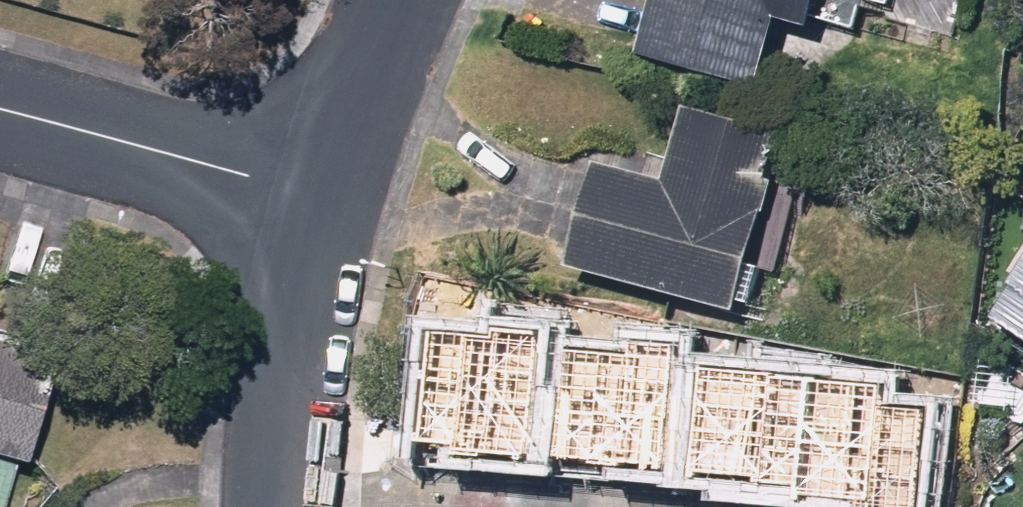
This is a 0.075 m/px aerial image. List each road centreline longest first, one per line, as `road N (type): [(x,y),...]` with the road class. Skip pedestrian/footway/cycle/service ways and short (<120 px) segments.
road 1 (residential): [(0,106),(315,193)]
road 2 (residential): [(315,193),(276,425),(277,506)]
road 3 (residential): [(397,0),(315,193)]

